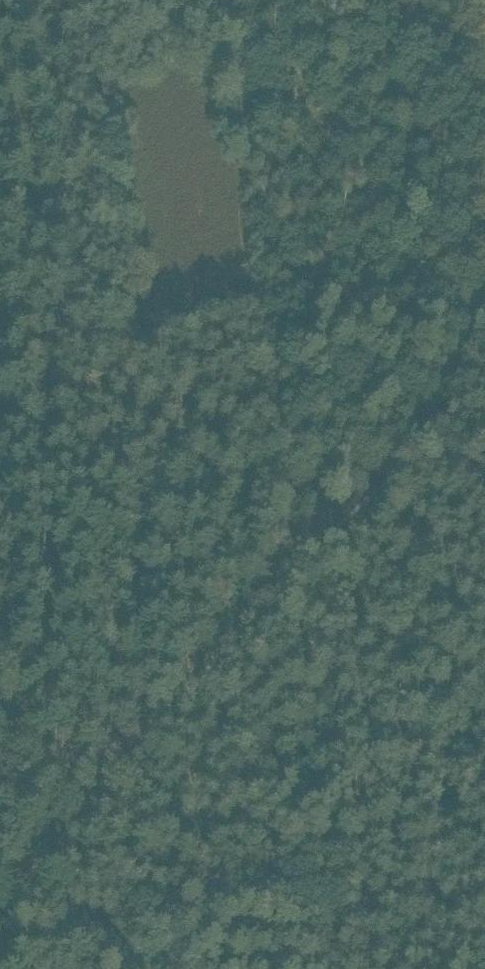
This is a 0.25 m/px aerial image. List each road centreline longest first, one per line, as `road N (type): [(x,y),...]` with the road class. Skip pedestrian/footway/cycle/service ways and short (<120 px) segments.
road 1 (track): [(302,561),(0,909)]
road 2 (track): [(484,313),(438,410),(396,471),(302,561)]

